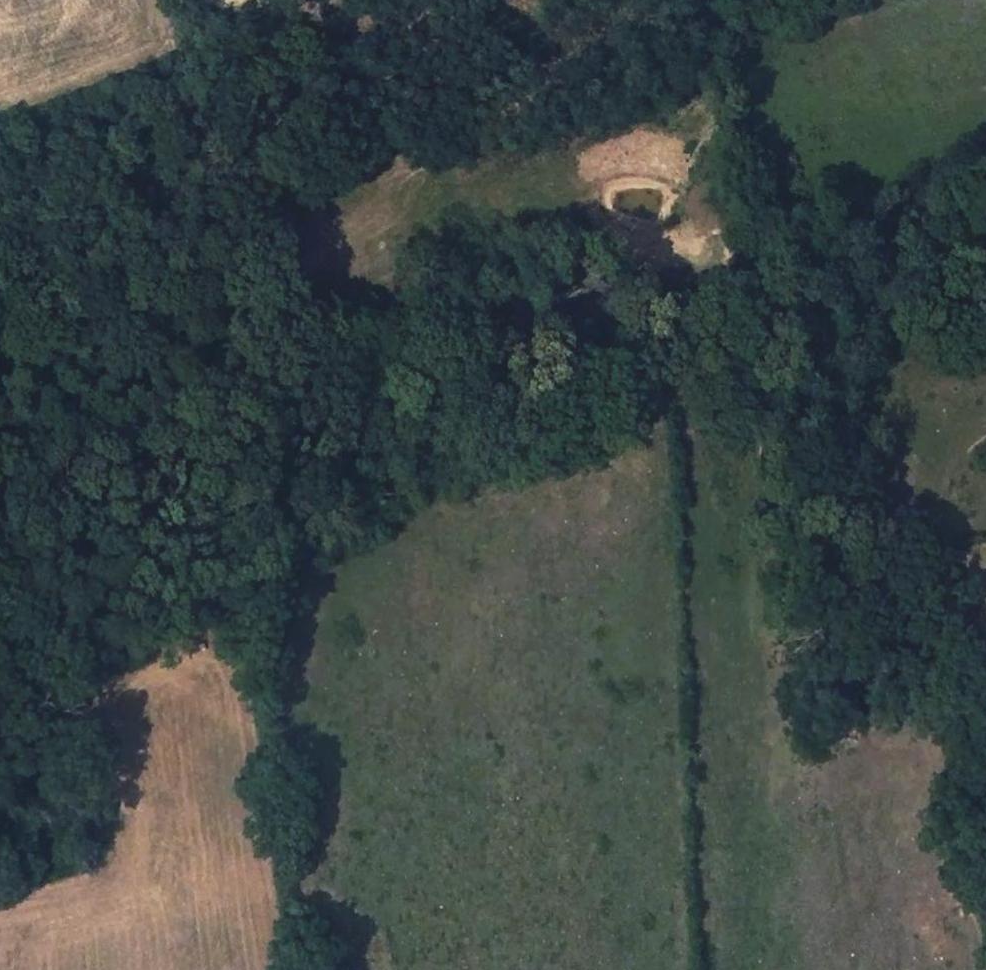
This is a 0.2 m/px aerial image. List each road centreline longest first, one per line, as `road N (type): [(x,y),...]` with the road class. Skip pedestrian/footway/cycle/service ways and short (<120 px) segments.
road 1 (track): [(985,912),(961,813),(934,491)]

